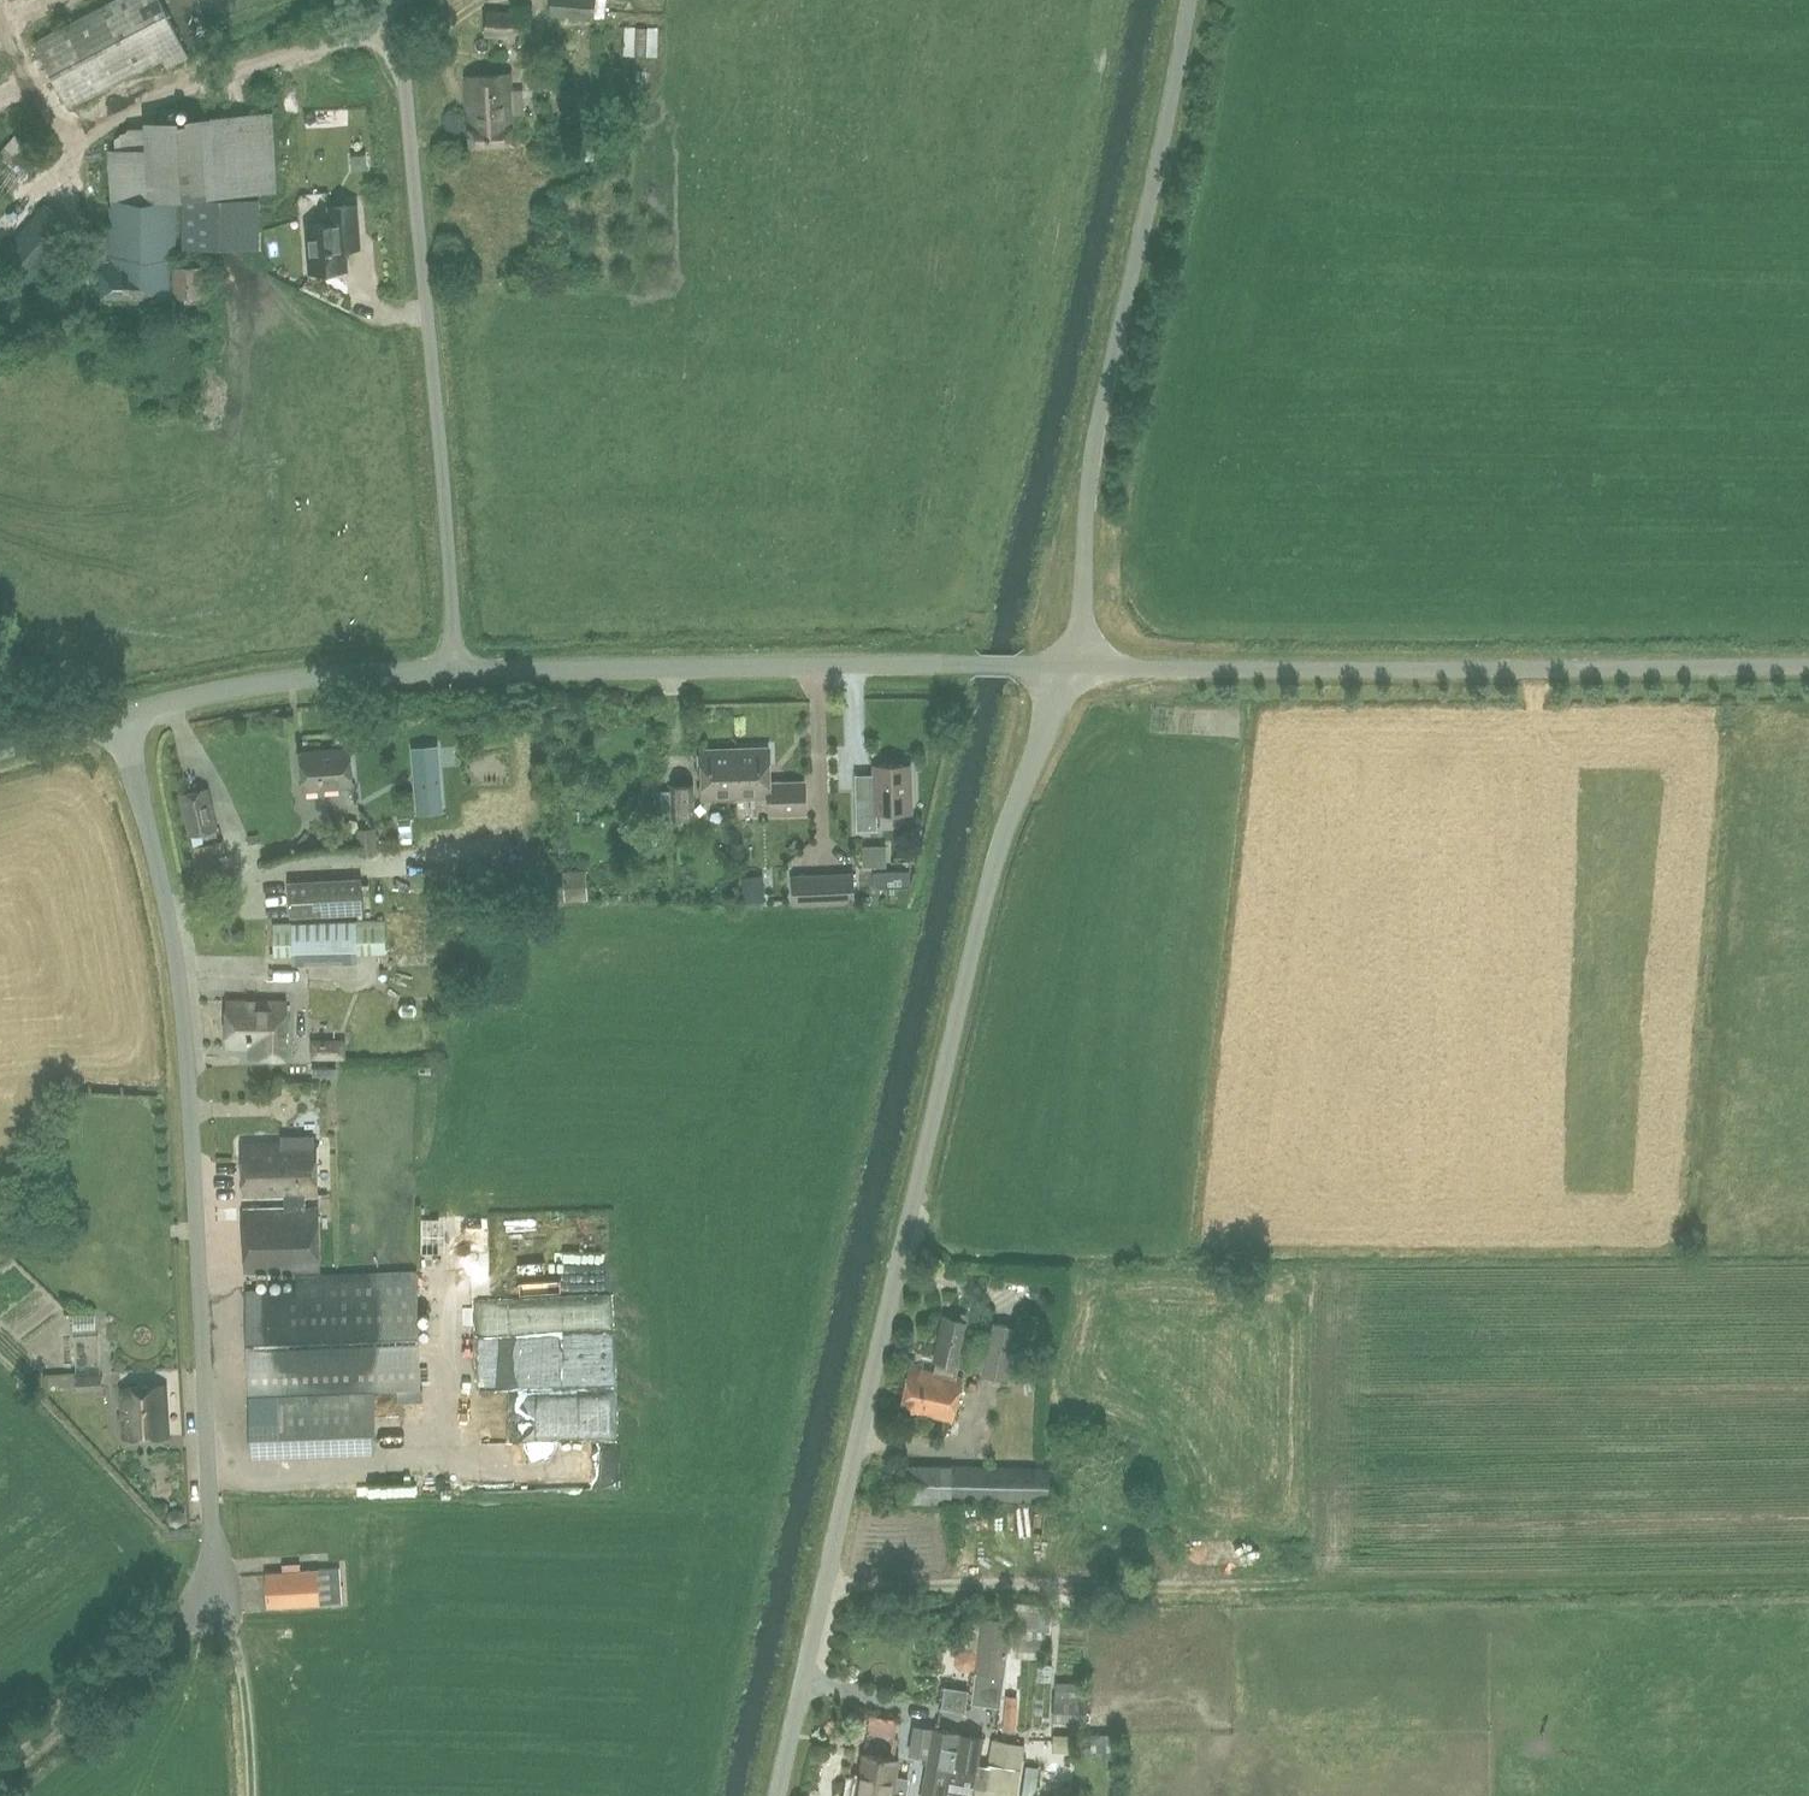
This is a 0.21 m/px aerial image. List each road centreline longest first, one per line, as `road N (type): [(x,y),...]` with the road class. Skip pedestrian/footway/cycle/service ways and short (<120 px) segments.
road 1 (unclassified): [(777,1795),(989,875),(1068,662)]
road 2 (unclassified): [(209,1593),(188,1040),(178,957),(120,715)]
road 3 (unclassified): [(1808,664),(1068,662)]
road 4 (unclassified): [(1068,662),(1078,639),(1097,422),(1189,0)]
road 5 (unclassified): [(452,668),(403,0)]
road 6 (unclassified): [(1068,662),(452,668)]
road 7 (track): [(250,1795),(234,1634),(209,1593),(0,1760)]
road 8 (unclassified): [(452,668),(298,678),(120,715)]
road 9 (unclassified): [(120,715),(0,751)]

